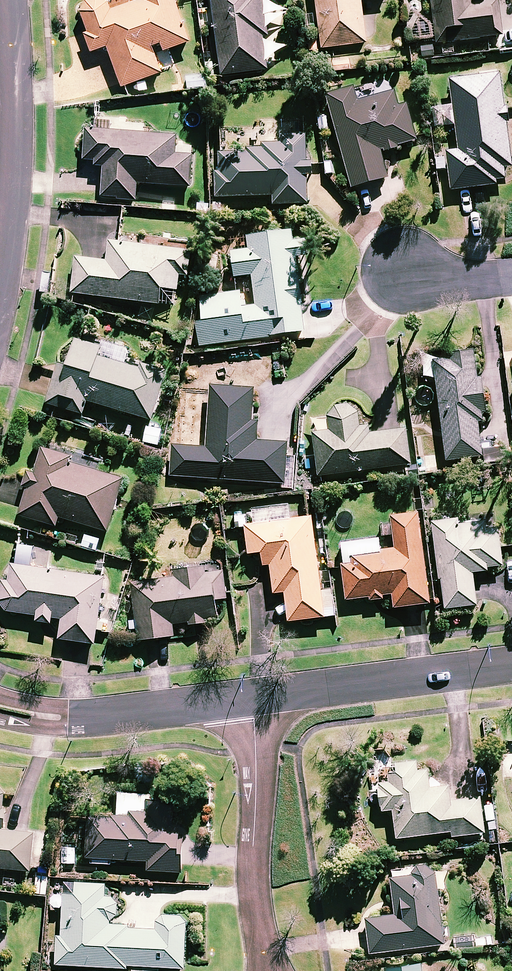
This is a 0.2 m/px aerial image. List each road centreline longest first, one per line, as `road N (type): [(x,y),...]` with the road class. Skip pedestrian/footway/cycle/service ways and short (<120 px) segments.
road 1 (residential): [(267,970),(253,876),(253,697)]
road 2 (tertiary): [(3,0),(10,192),(0,268)]
road 3 (residential): [(511,666),(253,697)]
road 4 (residential): [(253,697),(61,717),(0,706)]

